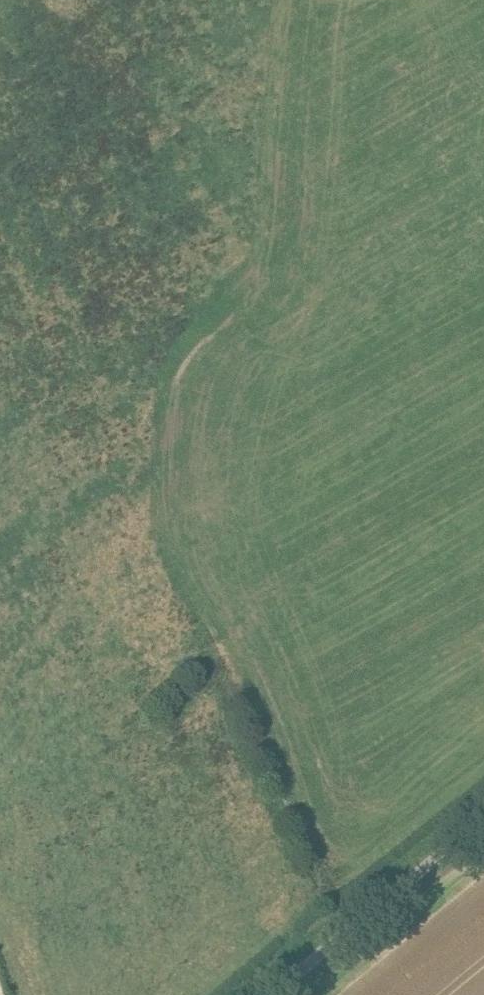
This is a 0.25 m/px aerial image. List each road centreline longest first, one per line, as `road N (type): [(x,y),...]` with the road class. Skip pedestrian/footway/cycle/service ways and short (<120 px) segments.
road 1 (unclassified): [(272,994),(483,818)]

